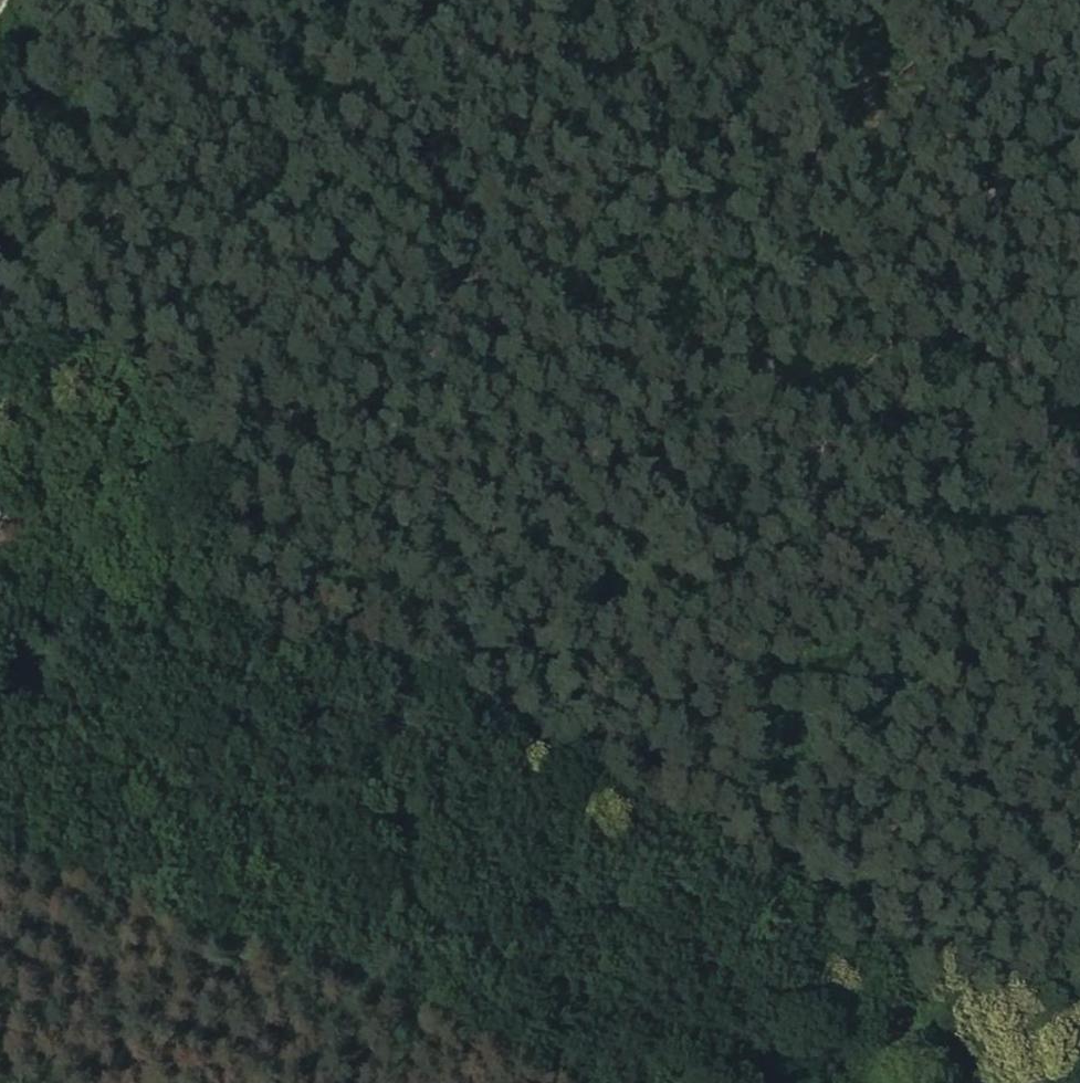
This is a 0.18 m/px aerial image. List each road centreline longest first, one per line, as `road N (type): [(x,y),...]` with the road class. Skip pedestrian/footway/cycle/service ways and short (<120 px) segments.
road 1 (track): [(0,591),(359,671),(1005,1082)]

